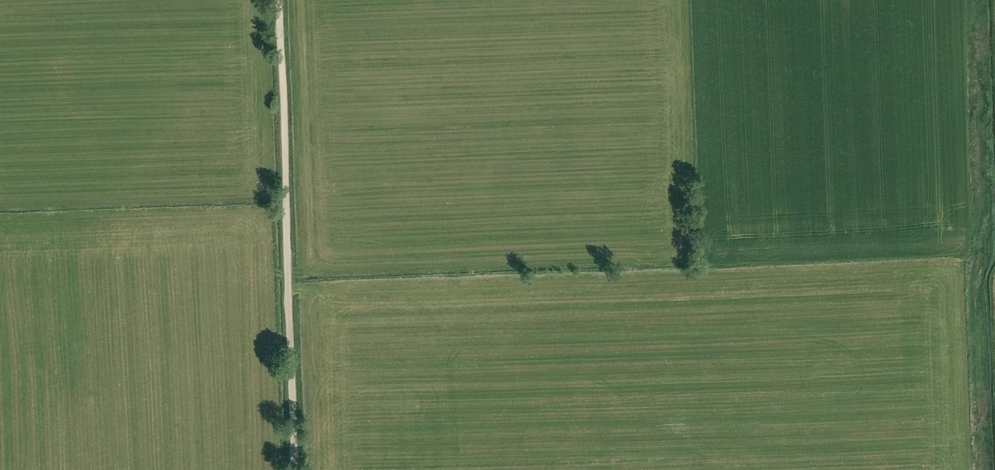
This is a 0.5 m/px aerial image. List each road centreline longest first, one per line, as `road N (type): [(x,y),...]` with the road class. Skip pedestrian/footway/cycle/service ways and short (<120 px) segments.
road 1 (track): [(294,469),(278,0)]

